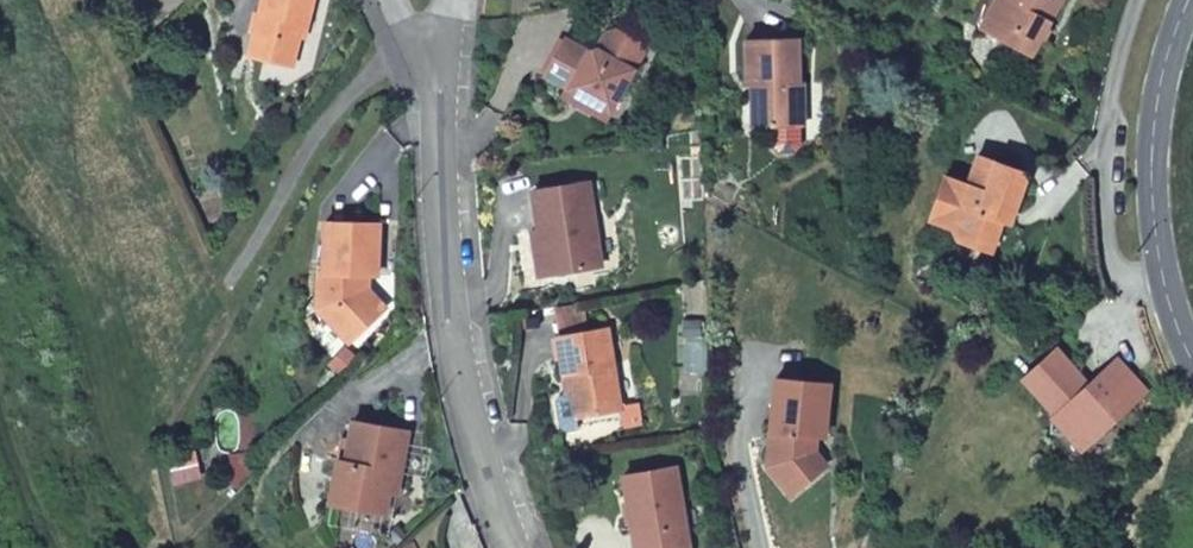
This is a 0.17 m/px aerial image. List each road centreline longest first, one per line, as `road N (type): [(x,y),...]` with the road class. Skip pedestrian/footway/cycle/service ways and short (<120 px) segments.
road 1 (residential): [(436,98),(453,345),(473,443),(509,547)]
road 2 (secondary): [(1187,0),(1155,115),(1153,187),(1161,277),(1192,361)]

